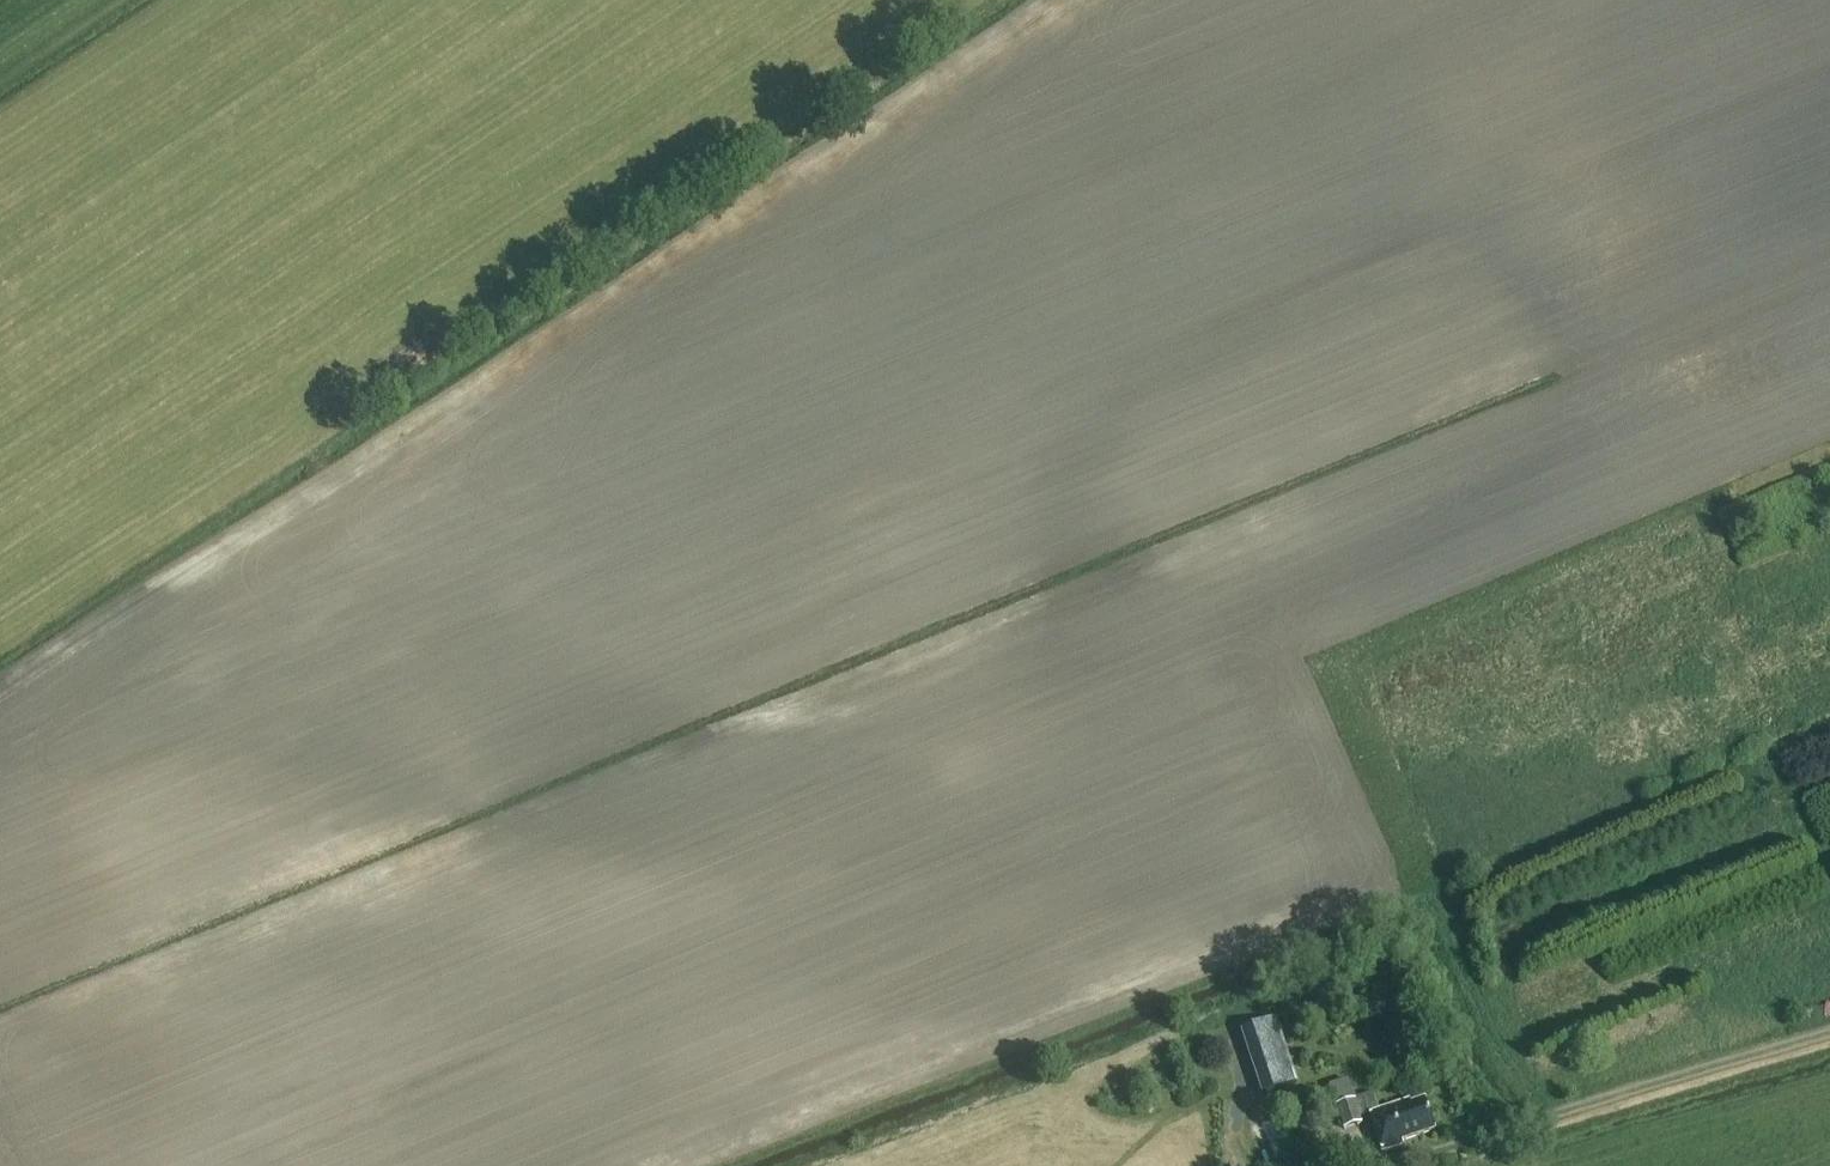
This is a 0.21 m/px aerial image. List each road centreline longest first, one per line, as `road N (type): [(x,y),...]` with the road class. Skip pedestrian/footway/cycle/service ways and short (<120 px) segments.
road 1 (track): [(1829,1031),(1442,1151)]

